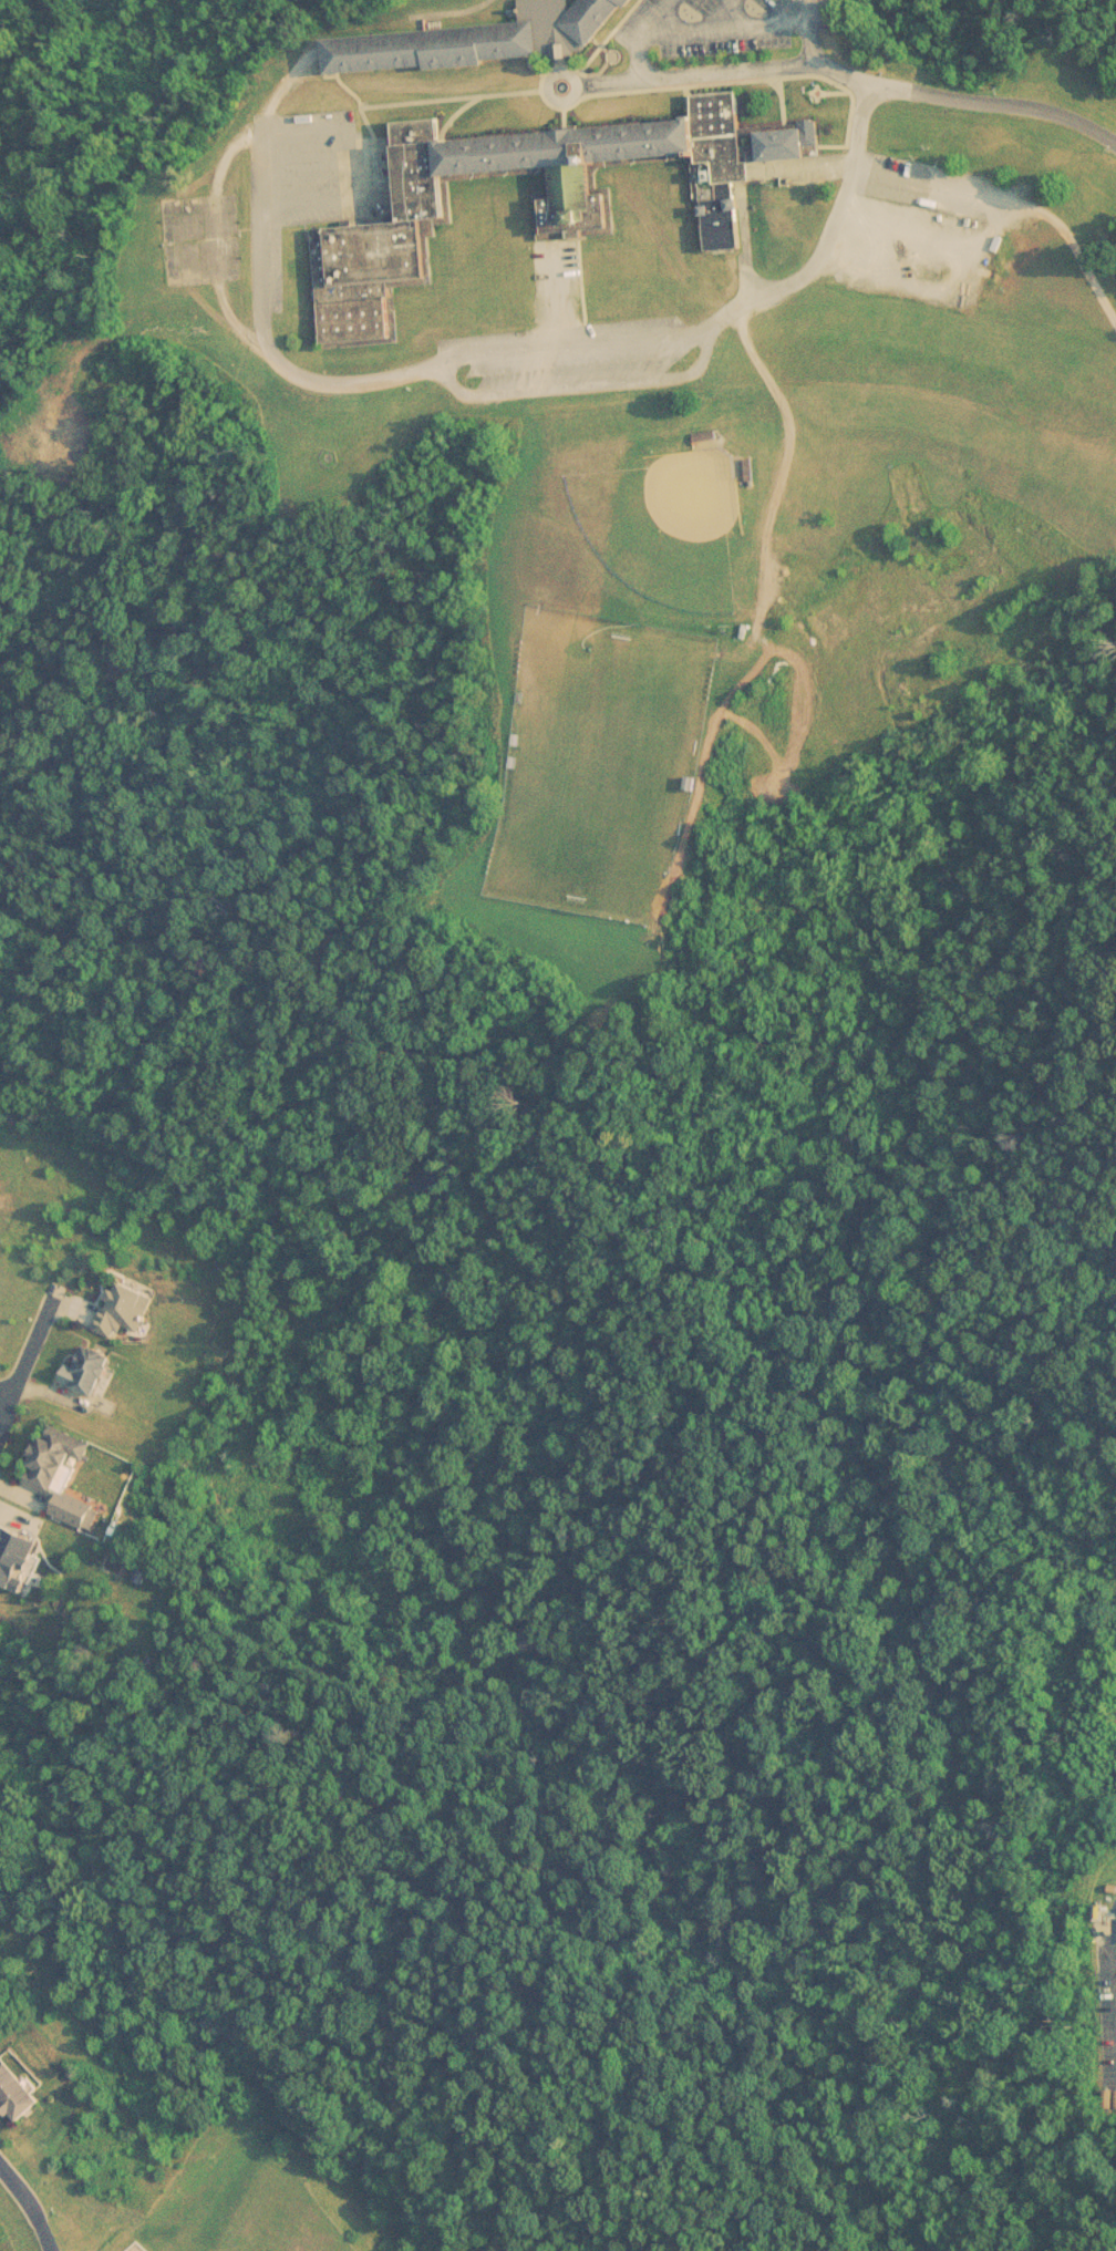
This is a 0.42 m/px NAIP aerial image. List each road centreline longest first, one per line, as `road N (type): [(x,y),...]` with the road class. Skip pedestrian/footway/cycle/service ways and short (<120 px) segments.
road 1 (track): [(727,297),(785,411),(753,615)]
road 2 (residential): [(55,1290),(0,1426)]

